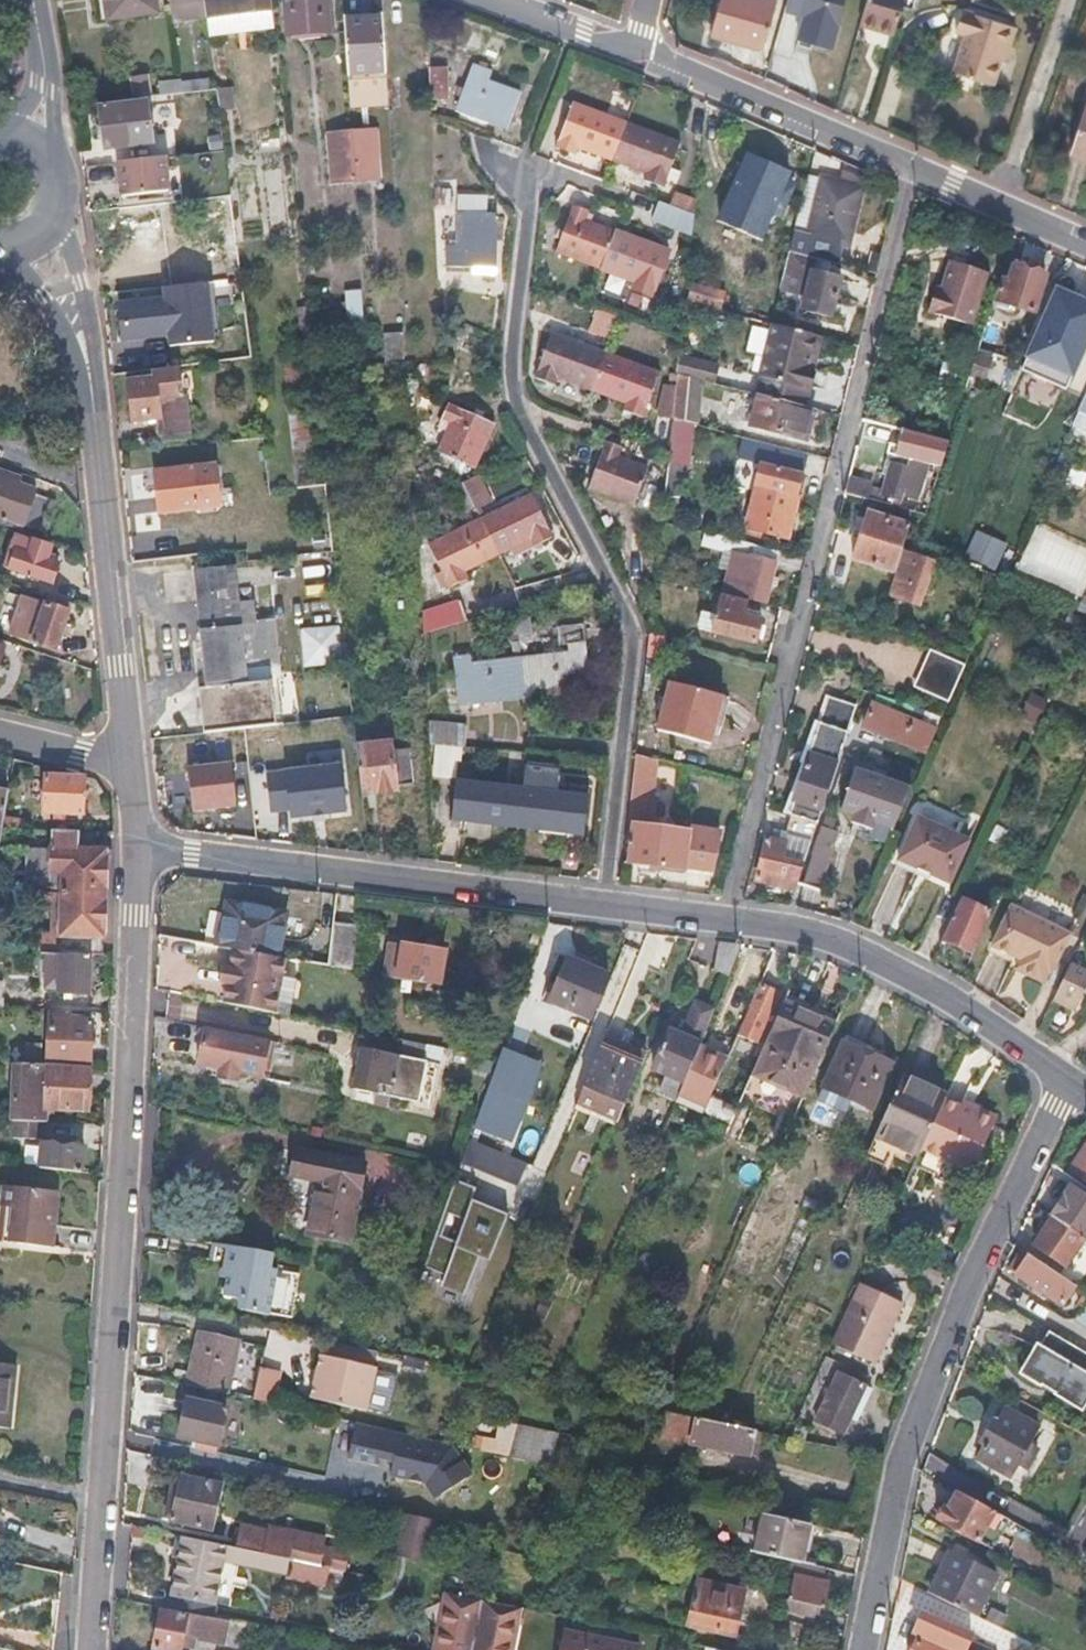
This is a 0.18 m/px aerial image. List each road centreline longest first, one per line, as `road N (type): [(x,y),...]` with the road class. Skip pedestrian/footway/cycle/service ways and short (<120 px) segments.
road 1 (tertiary): [(100,1500),(137,849)]
road 2 (residential): [(860,1649),(898,1466),(968,1288),(1070,1080)]
road 3 (residential): [(1070,1080),(878,958),(787,928),(606,906)]
road 4 (residential): [(1085,244),(634,55)]
road 5 (residential): [(606,906),(137,849)]
road 6 (tertiary): [(129,760),(102,489)]
road 7 (residential): [(527,153),(527,220),(508,363),(517,404)]
road 8 (tertiary): [(97,416),(80,279),(61,210)]
road 9 (tertiary): [(0,252),(64,327),(97,416)]
road 10 (residential): [(600,570),(636,640),(623,751)]
road 11 (residential): [(517,404),(600,570)]
road 12 (residential): [(623,751),(606,906)]
road 13 (residential): [(634,55),(493,0)]
road 14 (tertiary): [(91,1649),(100,1500)]
road 15 (residential): [(129,760),(0,730)]

